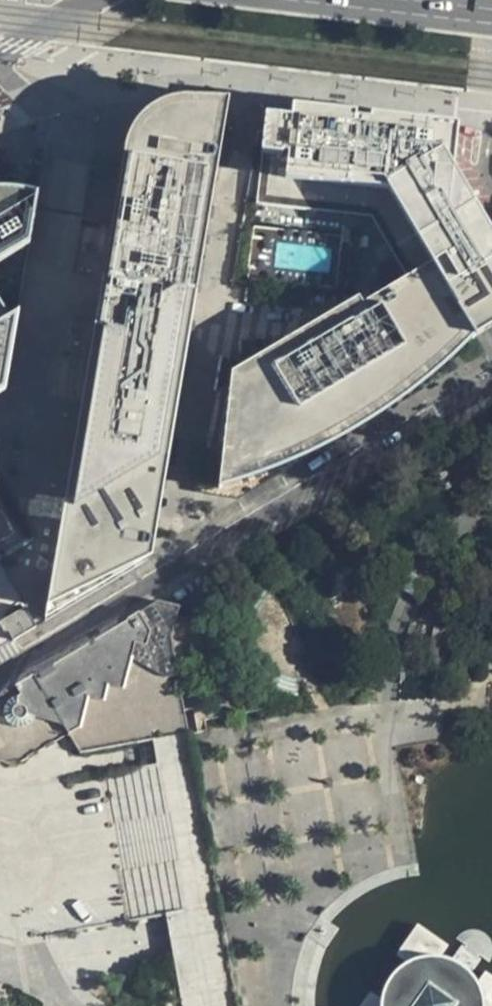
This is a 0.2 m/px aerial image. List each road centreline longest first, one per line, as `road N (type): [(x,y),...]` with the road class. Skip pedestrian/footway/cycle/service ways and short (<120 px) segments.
road 1 (unclassified): [(0,668),(491,378)]
road 2 (primary): [(348,0),(491,17)]

